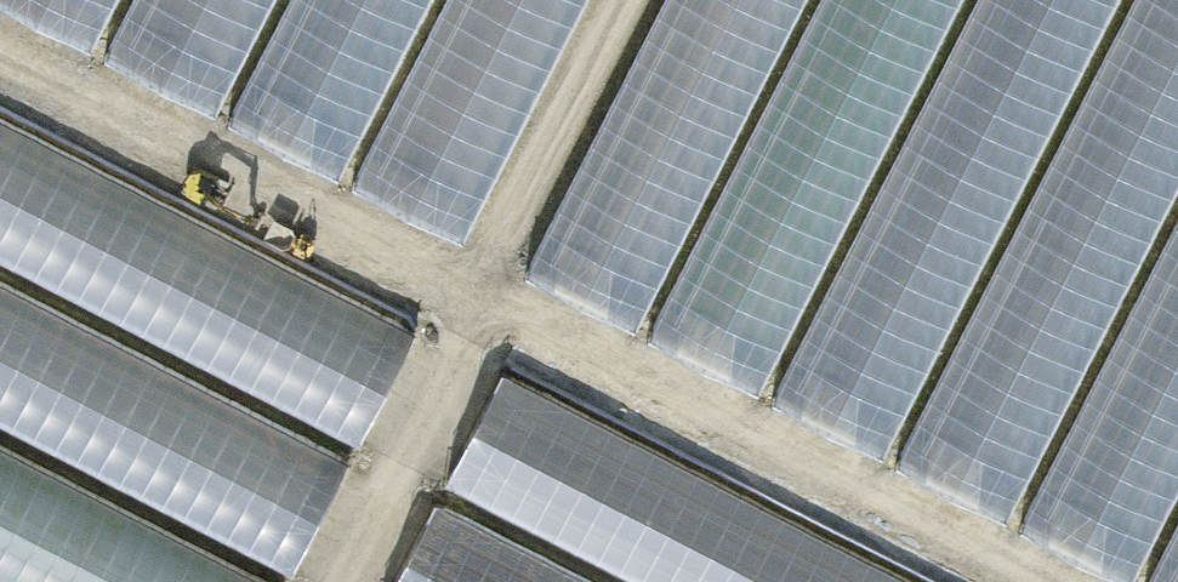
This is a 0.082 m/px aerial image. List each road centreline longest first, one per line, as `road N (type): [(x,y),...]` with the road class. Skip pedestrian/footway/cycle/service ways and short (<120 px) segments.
road 1 (track): [(1018,581),(0,59)]
road 2 (track): [(635,0),(344,581)]

